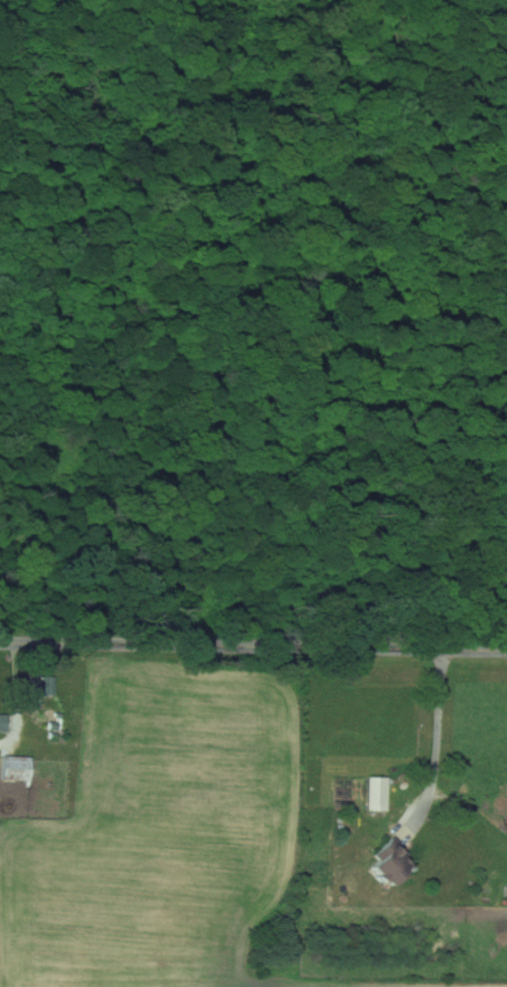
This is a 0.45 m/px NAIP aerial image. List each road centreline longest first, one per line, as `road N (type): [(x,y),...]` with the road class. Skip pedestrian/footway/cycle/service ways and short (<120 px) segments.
road 1 (residential): [(506,649),(0,641)]

